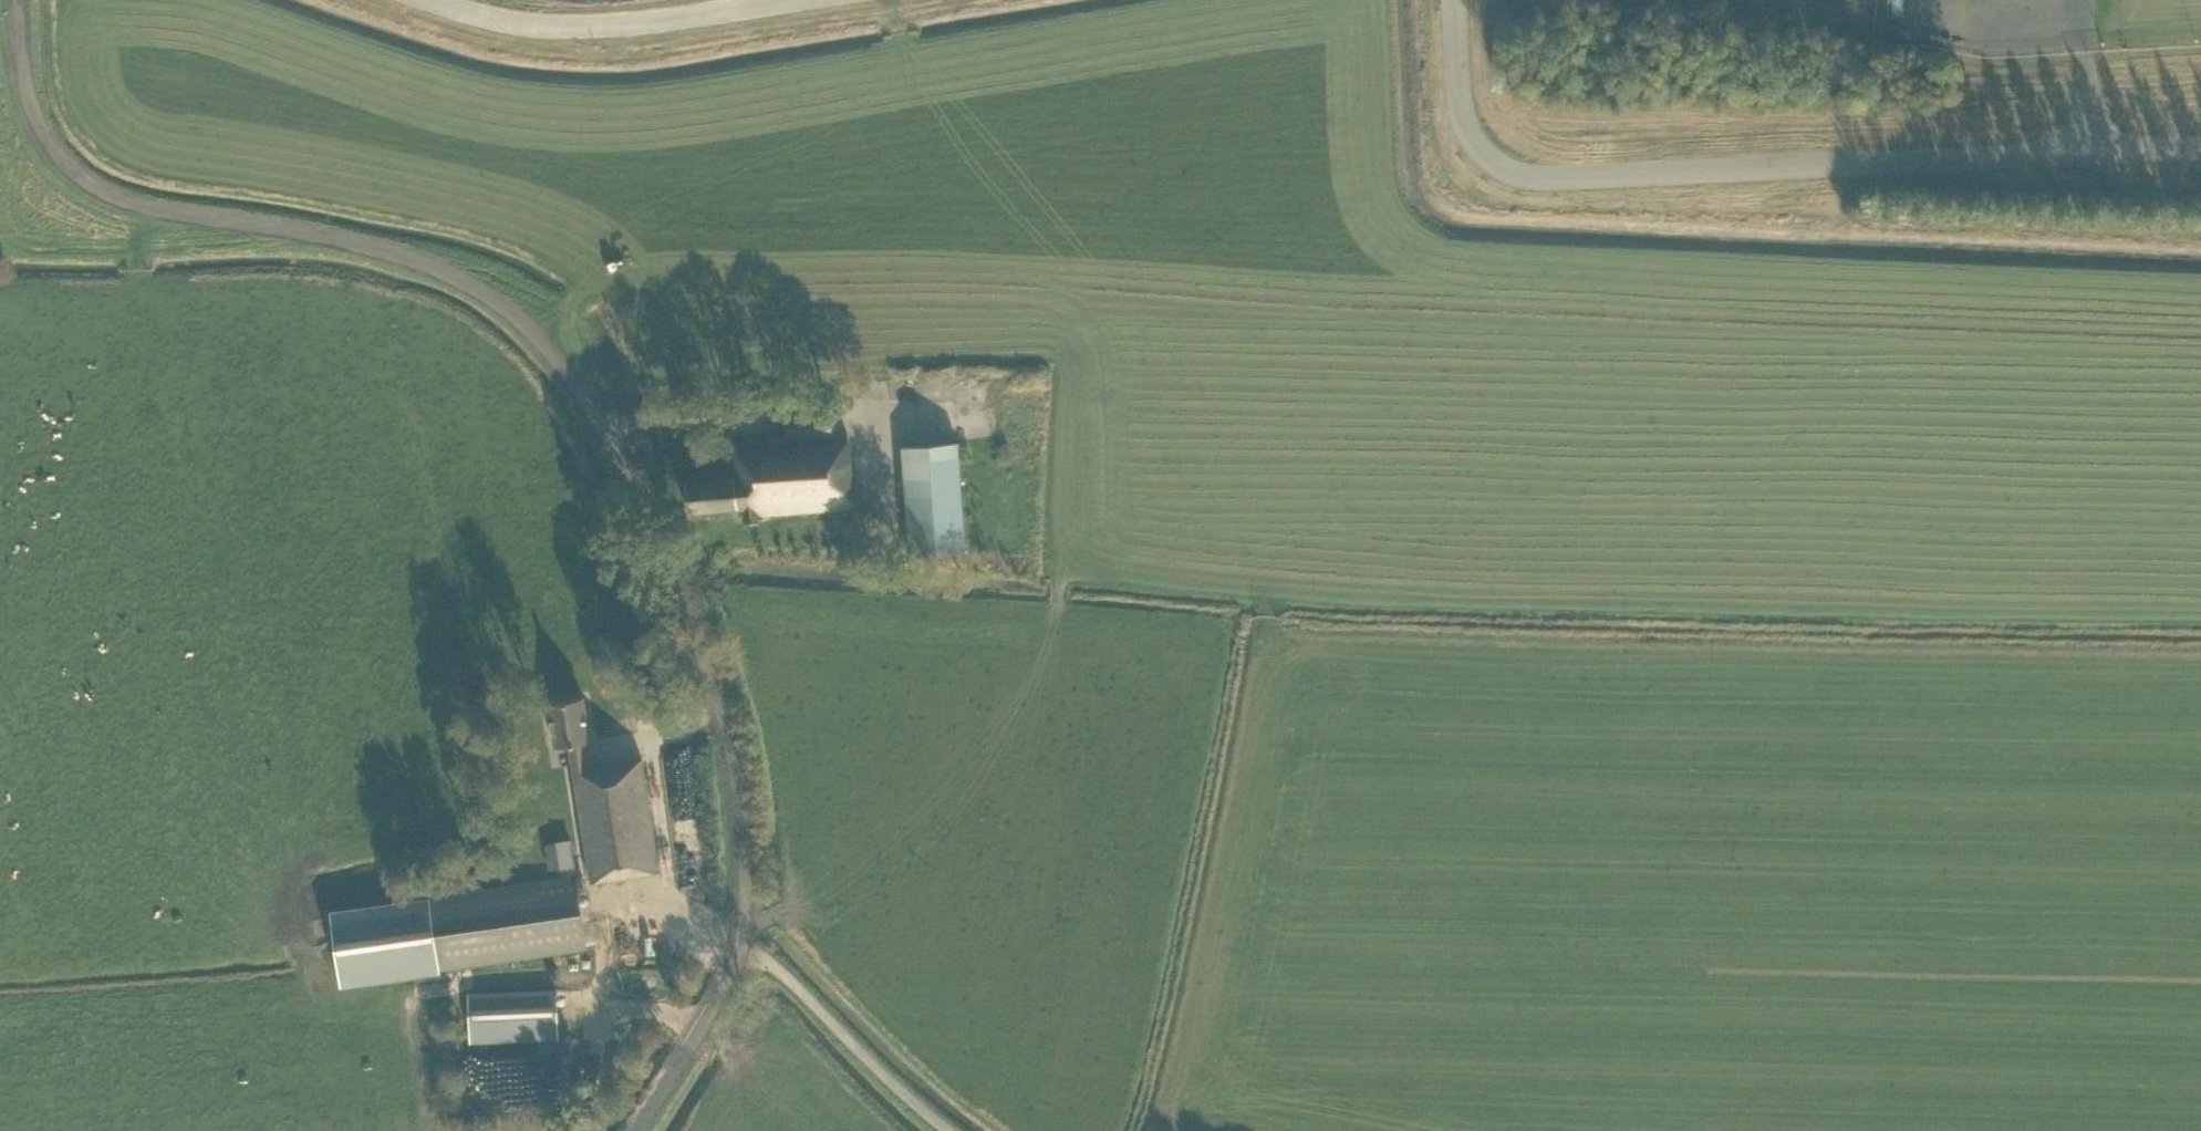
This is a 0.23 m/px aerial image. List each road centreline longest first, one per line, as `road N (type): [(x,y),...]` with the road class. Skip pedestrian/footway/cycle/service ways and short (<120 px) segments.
road 1 (unclassified): [(740,948),(738,784),(708,668),(660,547),(595,417),(554,357),(497,300),(402,255),(161,209),(93,184),(57,155),(37,121),(18,0)]
road 2 (unclassified): [(2200,147),(1523,176),(1493,162),(1466,129),(1453,0)]
road 3 (unclassified): [(780,0),(548,27),(430,0)]
road 4 (unclassified): [(951,1130),(775,965),(740,948)]
road 5 (unclassified): [(638,1130),(720,996),(740,948)]

